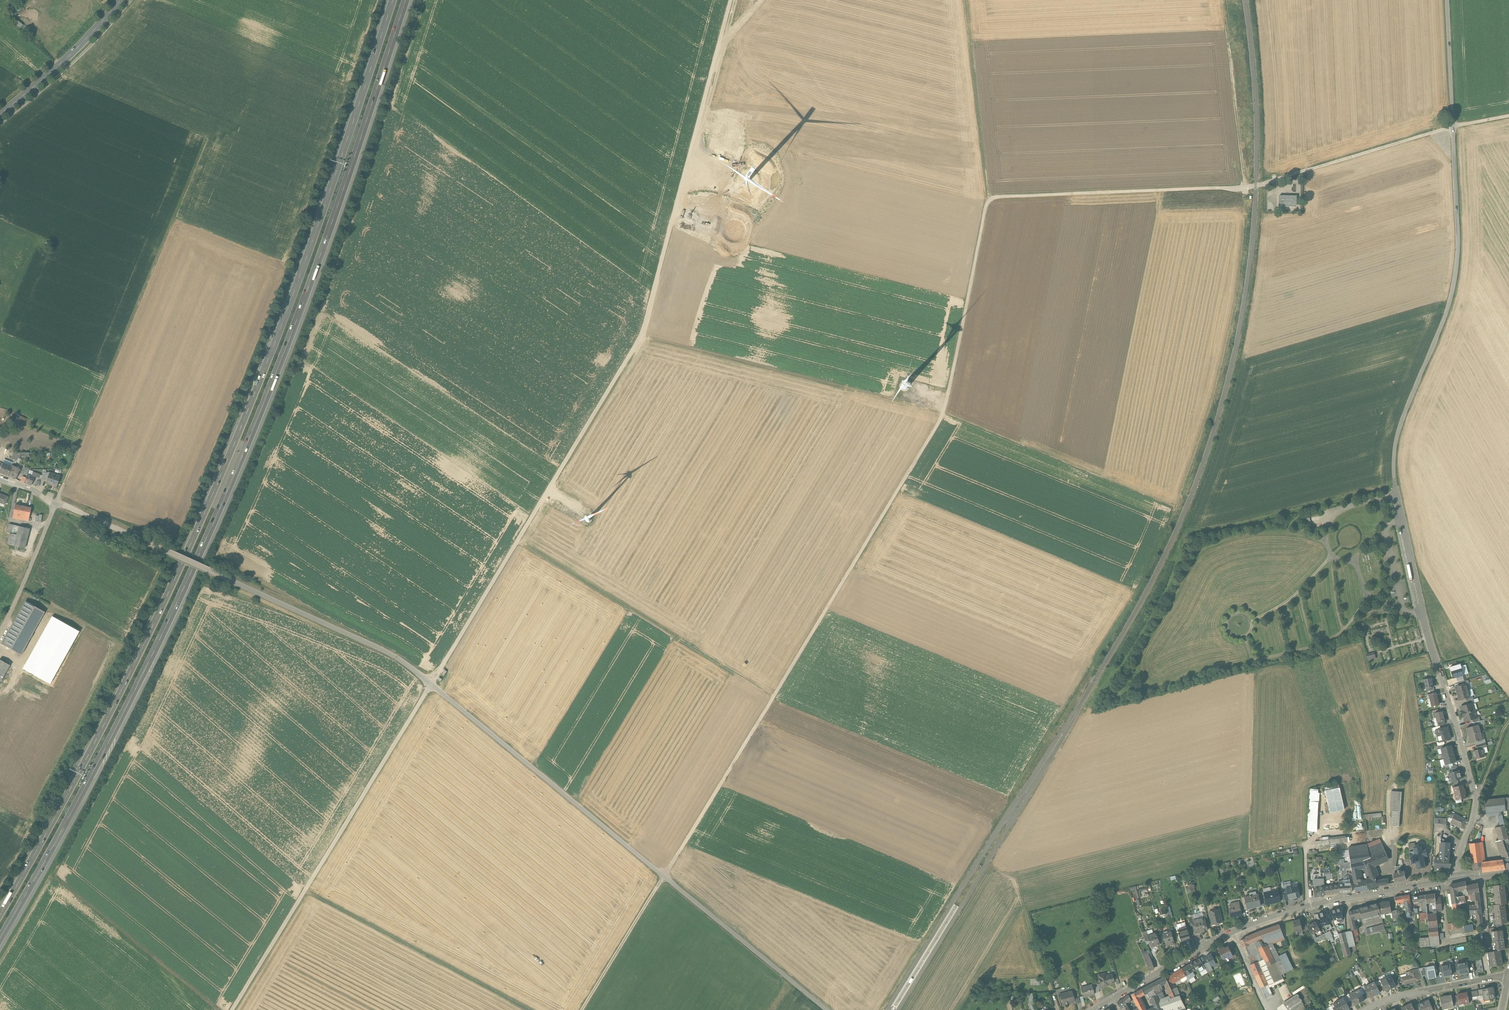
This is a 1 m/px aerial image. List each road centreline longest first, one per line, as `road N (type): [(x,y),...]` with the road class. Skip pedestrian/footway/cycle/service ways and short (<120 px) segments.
road 1 (track): [(235,1009),(644,334),(732,0)]
road 2 (motorway): [(0,939),(110,741),(242,457),(407,0)]
road 3 (motorway): [(393,0),(238,438),(101,738),(0,911)]
road 4 (residential): [(0,479),(396,657),(826,1009)]
road 5 (track): [(965,0),(988,195),(944,414),(667,875)]
road 6 (tertiary): [(1450,0),(1461,245),(1456,285),(1403,423),(1396,467),(1422,612),(1476,800),(1452,878)]
road 7 (track): [(944,414),(1174,505),(1225,345),(1245,184)]
road 8 (track): [(988,195),(1245,184),(1223,0)]
road 9 (track): [(944,414),(644,334)]
road 10 (track): [(519,539),(774,697)]
road 11 (track): [(0,630),(111,367)]
road 12 (residential): [(1232,932),(1452,878)]
road 13 (track): [(1455,124),(1245,184)]
road 14 (track): [(217,1009),(59,882)]
road 15 (secondary): [(121,0),(0,114)]
road 16 (track): [(583,1009),(667,875)]
road 17 (residential): [(1095,1009),(1232,932)]
road 18 (residential): [(1366,1009),(1508,975)]

